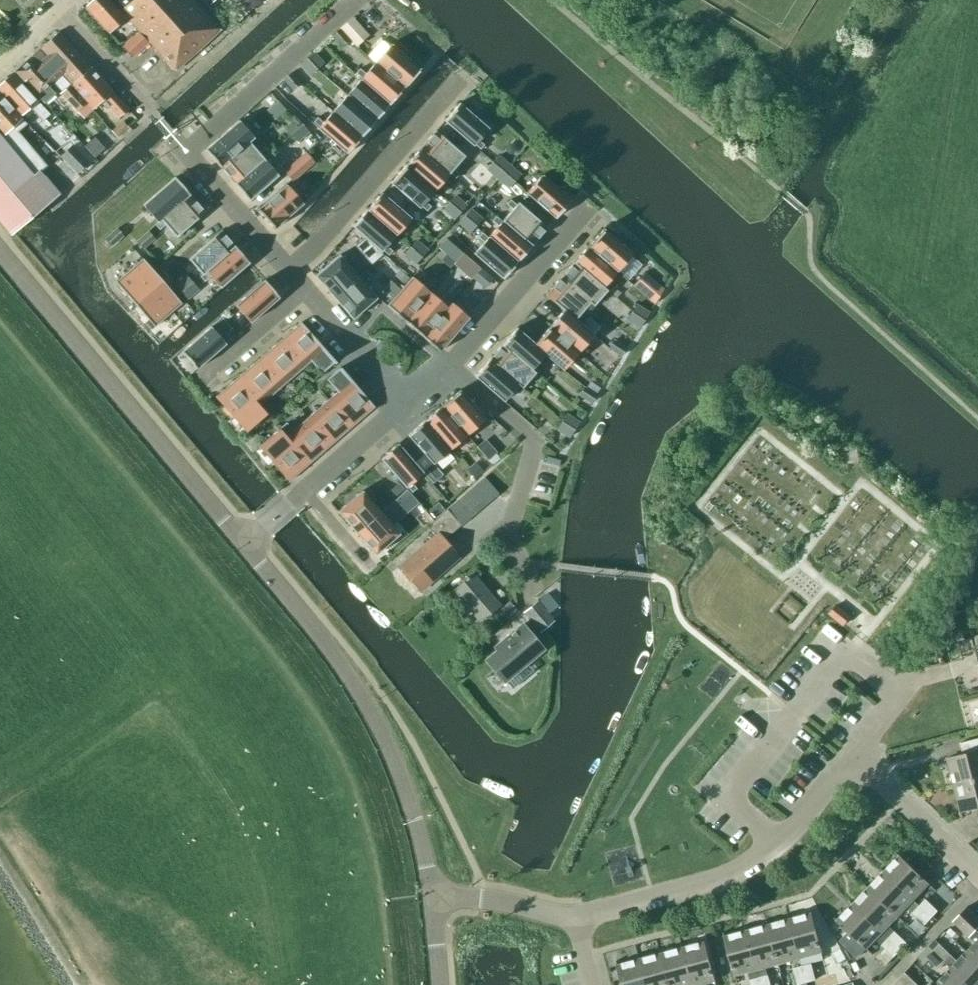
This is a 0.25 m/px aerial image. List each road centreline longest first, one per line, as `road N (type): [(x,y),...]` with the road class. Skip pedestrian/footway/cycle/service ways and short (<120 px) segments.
road 1 (tertiary): [(433,897),(410,803),(370,711),(243,541)]
road 2 (residential): [(348,0),(185,150),(288,271)]
road 3 (tertiary): [(243,541),(0,255)]
road 4 (residential): [(576,916),(694,890),(735,871),(780,840),(852,757)]
road 5 (residential): [(288,271),(460,80)]
road 6 (residential): [(520,560),(506,537),(534,440),(450,370)]
road 7 (residential): [(450,370),(588,208)]
road 8 (residential): [(243,541),(406,405)]
road 9 (residential): [(977,873),(852,757)]
road 10 (residential): [(304,289),(406,405)]
road 11 (residential): [(852,757),(901,694),(845,649)]
road 12 (residential): [(576,916),(480,895),(433,897)]
road 13 (residential): [(151,112),(60,6)]
road 14 (residential): [(879,984),(977,885)]
road 15 (residential): [(204,378),(304,289)]

